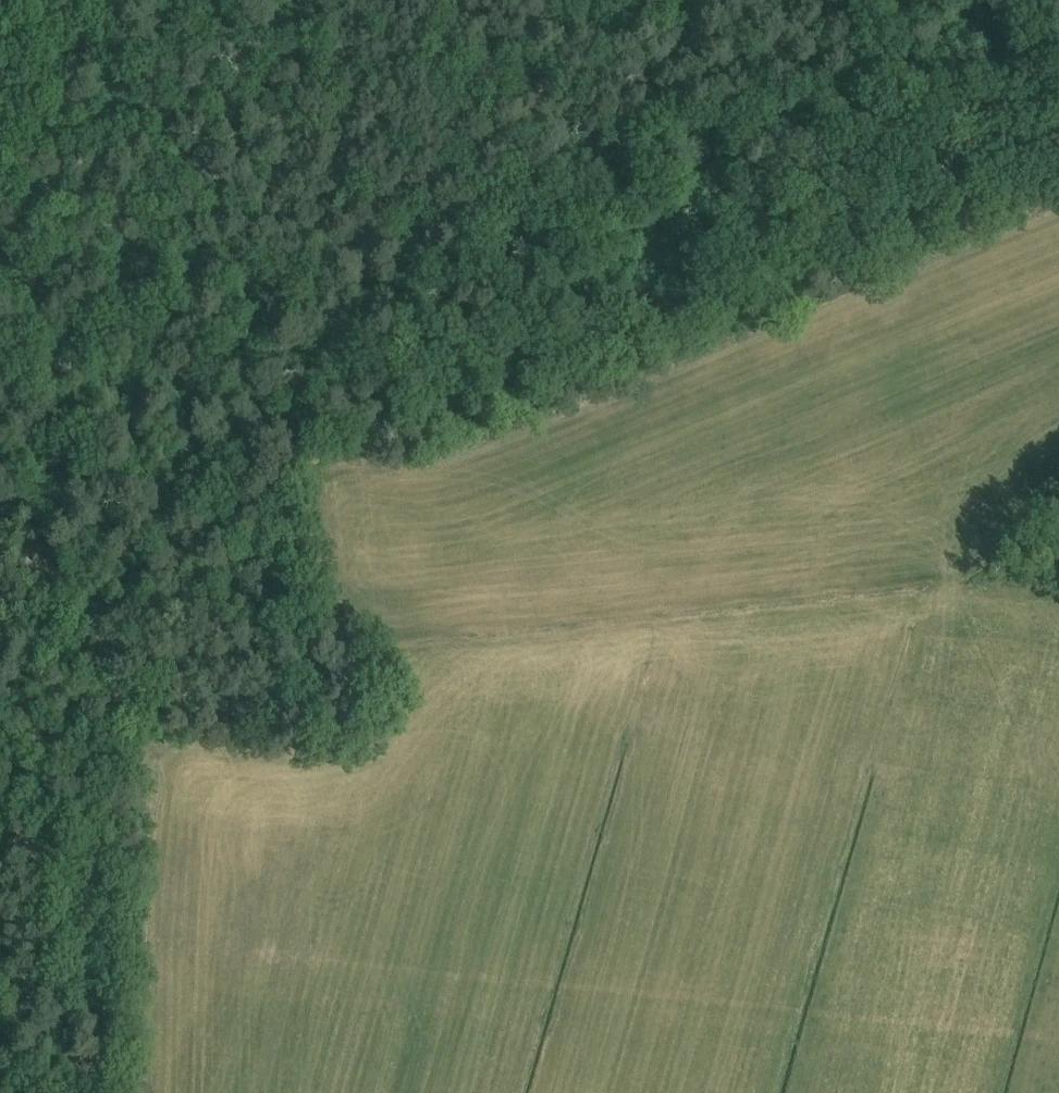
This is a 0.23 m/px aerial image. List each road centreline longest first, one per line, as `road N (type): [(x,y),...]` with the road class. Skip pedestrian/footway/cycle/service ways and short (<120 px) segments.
road 1 (track): [(151,690),(284,637),(345,595)]

